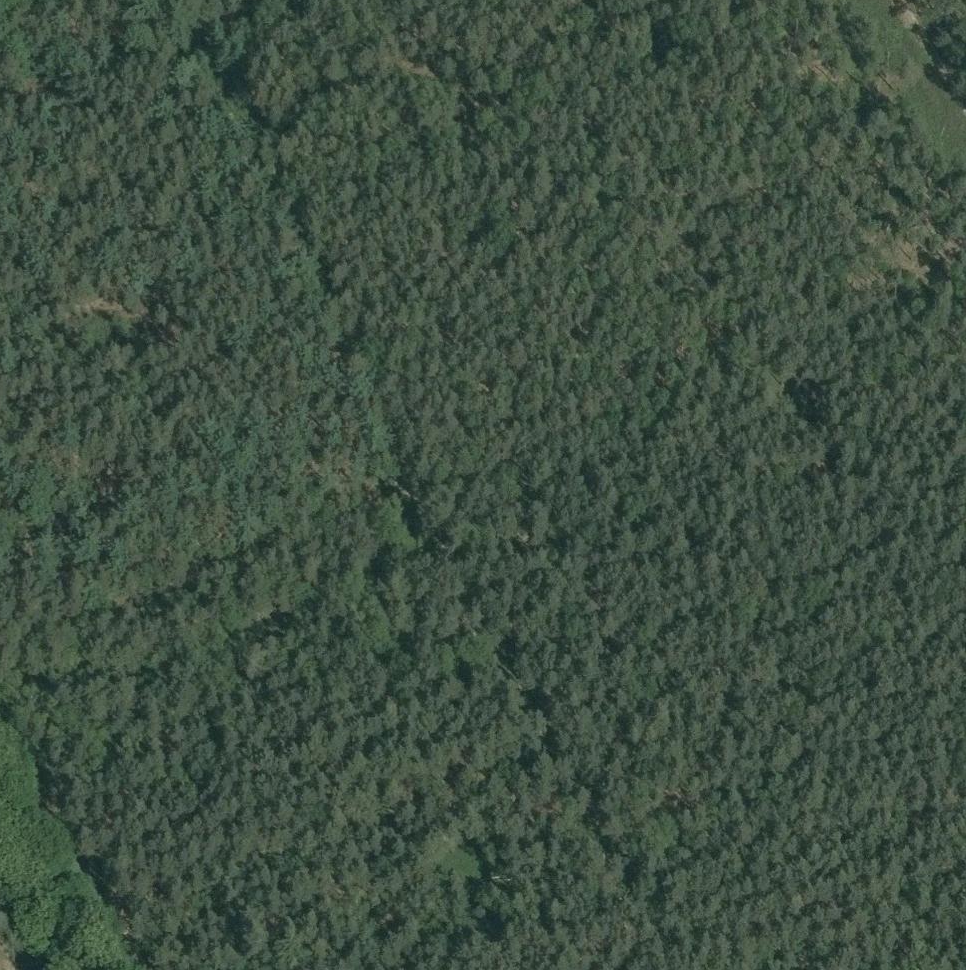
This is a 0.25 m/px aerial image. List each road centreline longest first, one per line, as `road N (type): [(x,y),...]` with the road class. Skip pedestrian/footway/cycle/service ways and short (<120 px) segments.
road 1 (track): [(0,831),(82,969)]

